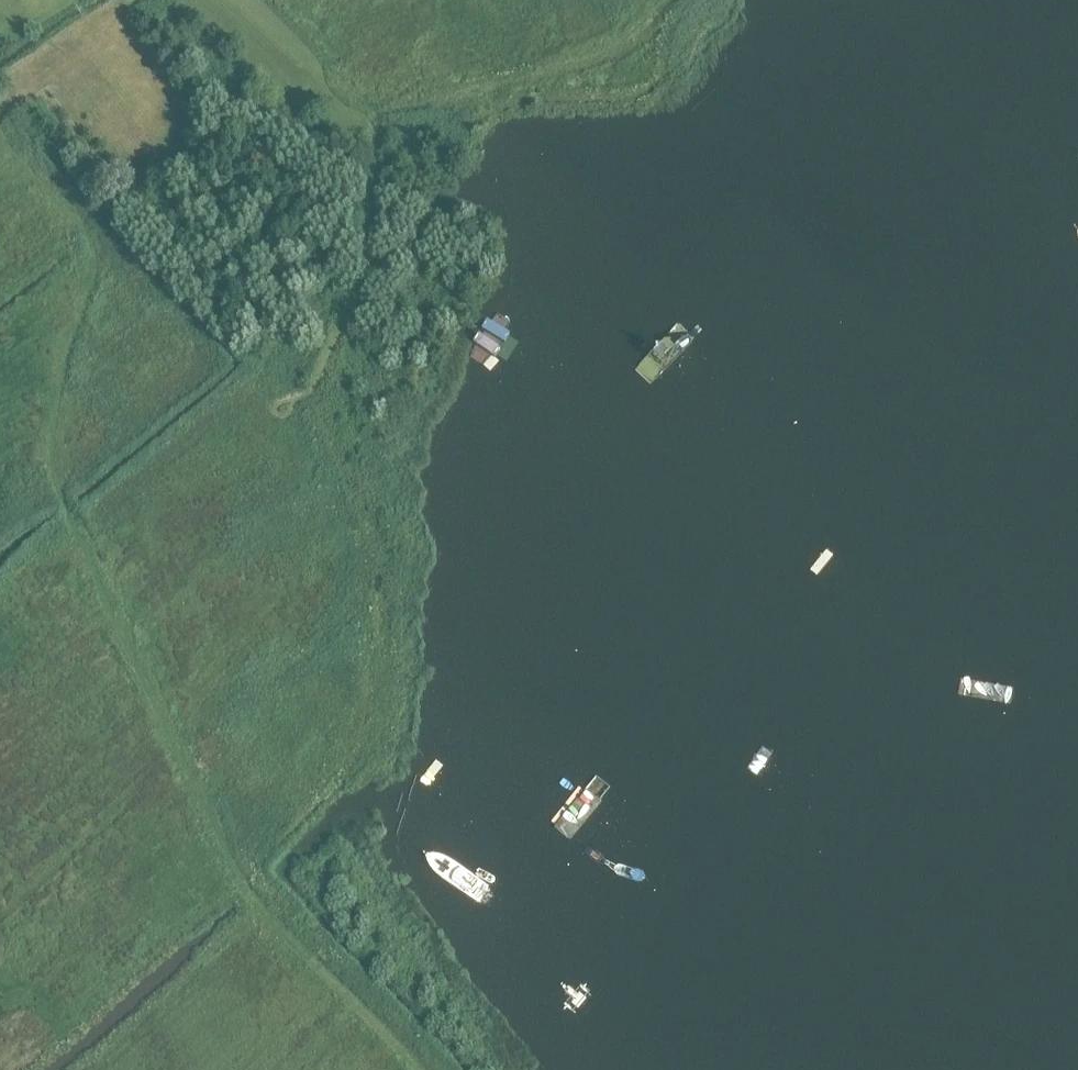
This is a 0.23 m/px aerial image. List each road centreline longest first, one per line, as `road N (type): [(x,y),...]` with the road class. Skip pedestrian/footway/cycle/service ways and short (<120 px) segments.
road 1 (track): [(420,1069),(232,872),(69,518),(59,481),(63,384),(94,265),(87,241),(0,150)]

